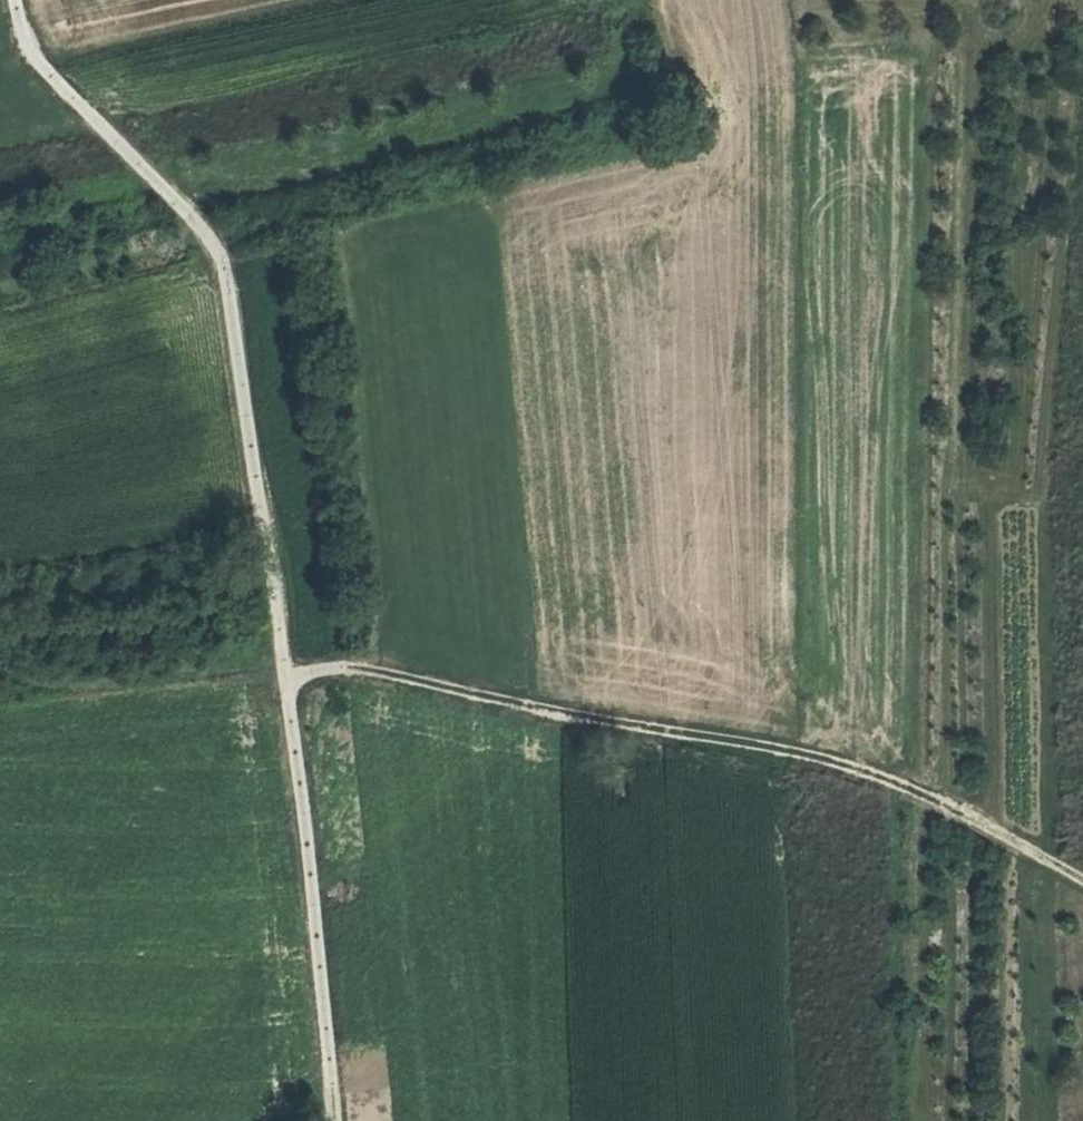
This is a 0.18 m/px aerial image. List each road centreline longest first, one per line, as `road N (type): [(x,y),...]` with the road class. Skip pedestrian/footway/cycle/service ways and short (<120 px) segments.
road 1 (track): [(334,1120),(286,667),(228,269),(211,234),(32,53),(15,0)]
road 2 (track): [(51,689),(360,663),(677,732),(823,753),(980,815),(1082,875)]

